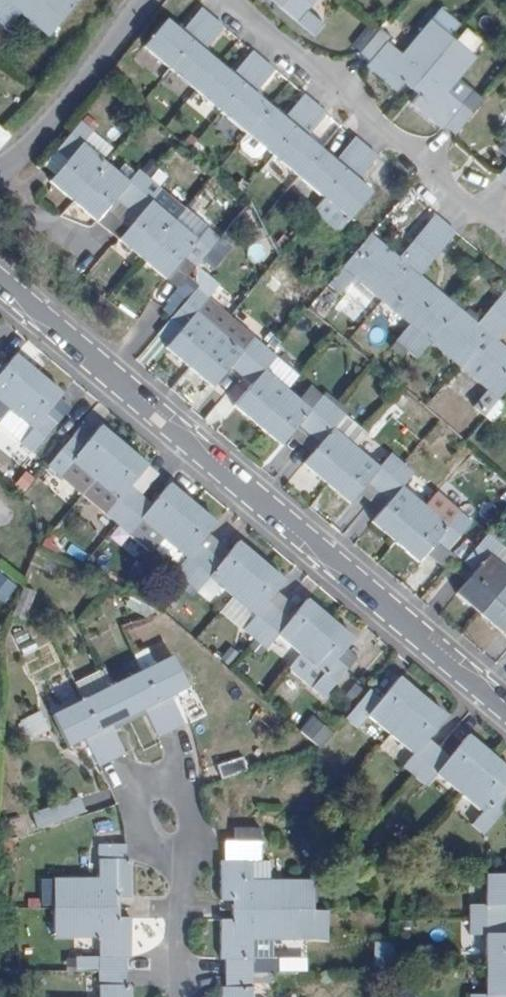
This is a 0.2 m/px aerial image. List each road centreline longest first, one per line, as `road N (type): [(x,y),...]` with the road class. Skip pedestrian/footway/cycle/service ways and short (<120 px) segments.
road 1 (residential): [(505,709),(0,281)]
road 2 (residential): [(505,229),(456,195),(233,0)]
road 3 (residential): [(0,171),(51,126),(148,0)]
road 4 (residential): [(177,854),(153,840),(139,819),(139,796),(149,784),(179,788),(185,797),(191,828),(184,849)]
road 5 (residential): [(177,854),(181,996)]

